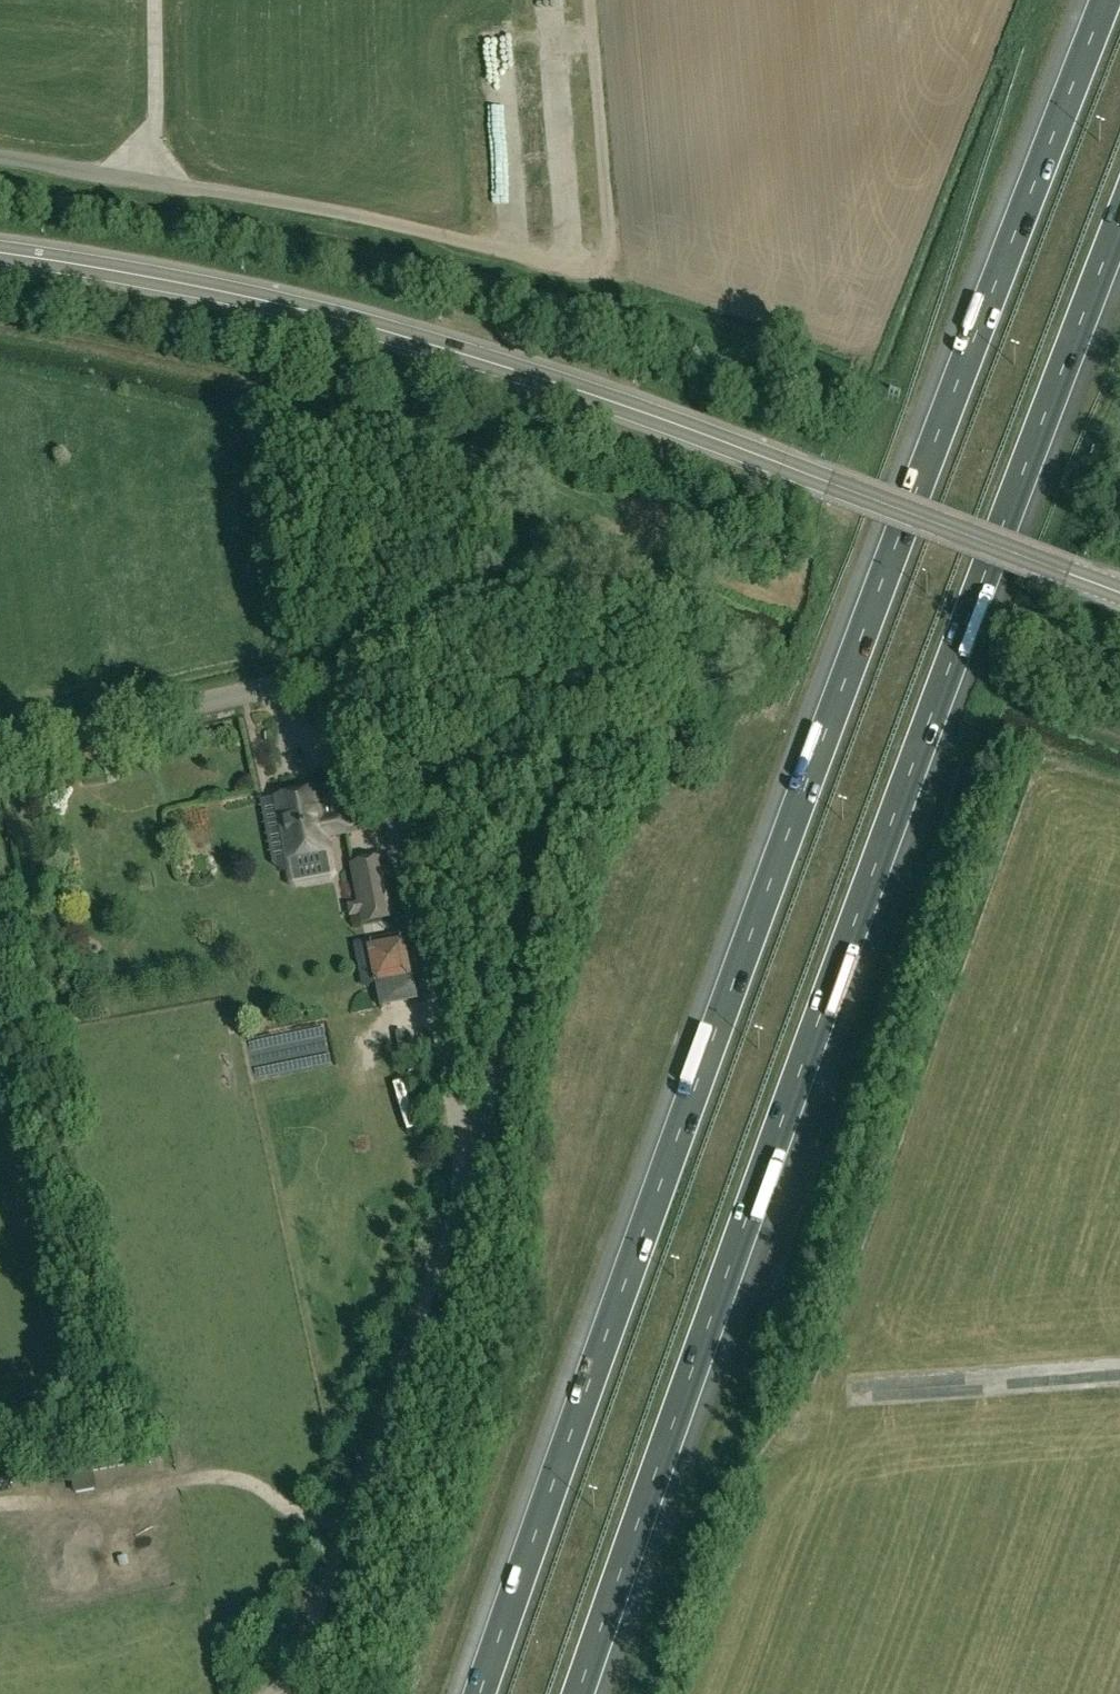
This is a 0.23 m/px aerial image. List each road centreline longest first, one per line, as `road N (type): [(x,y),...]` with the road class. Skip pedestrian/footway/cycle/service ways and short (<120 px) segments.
road 1 (motorway): [(1104,0),(882,566),(479,1693)]
road 2 (motorway): [(583,1693),(974,597),(1119,225)]
road 3 (unclassified): [(271,1693),(311,1633),(459,1188),(455,1105),(372,721),(350,687),(326,677),(0,751)]
road 4 (tertiary): [(1119,593),(720,440),(461,355),(115,267),(0,251)]
road 5 (unclassified): [(0,155),(341,215),(575,271)]
road 6 (track): [(575,271),(603,270),(609,248),(589,0)]
road 7 (track): [(860,1389),(1119,1372)]
road 8 (track): [(146,178),(156,116),(156,0)]

